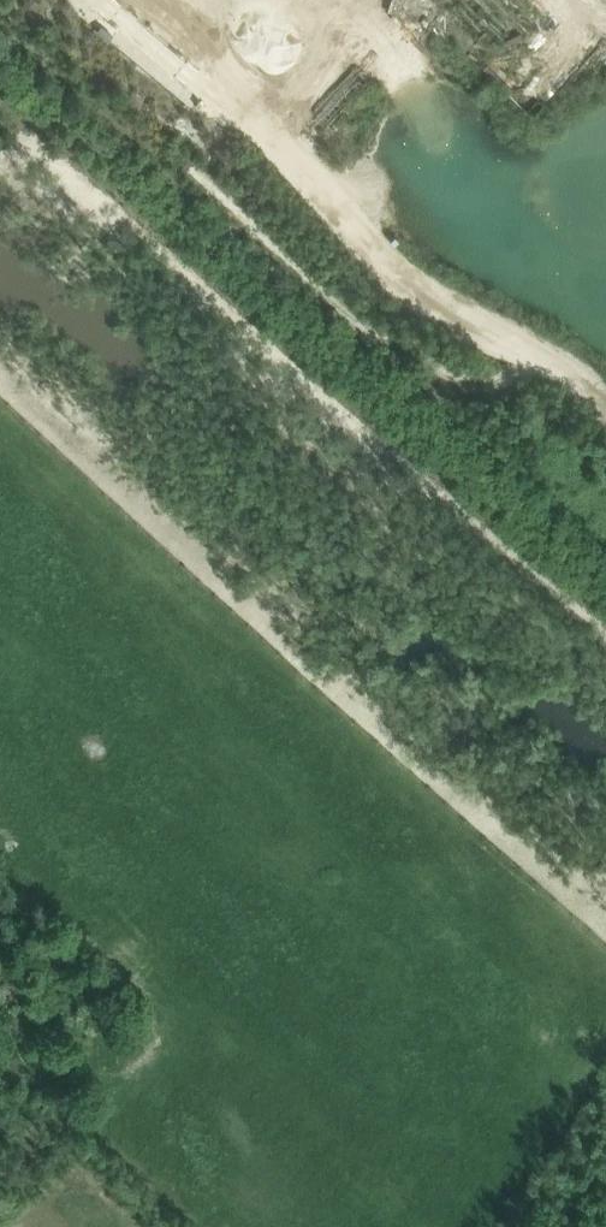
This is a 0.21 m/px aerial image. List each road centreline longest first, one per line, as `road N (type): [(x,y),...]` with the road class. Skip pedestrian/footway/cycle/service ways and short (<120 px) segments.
road 1 (track): [(542,355),(506,376),(467,380),(401,344),(161,144)]
road 2 (track): [(605,408),(562,366),(396,273),(296,160)]

